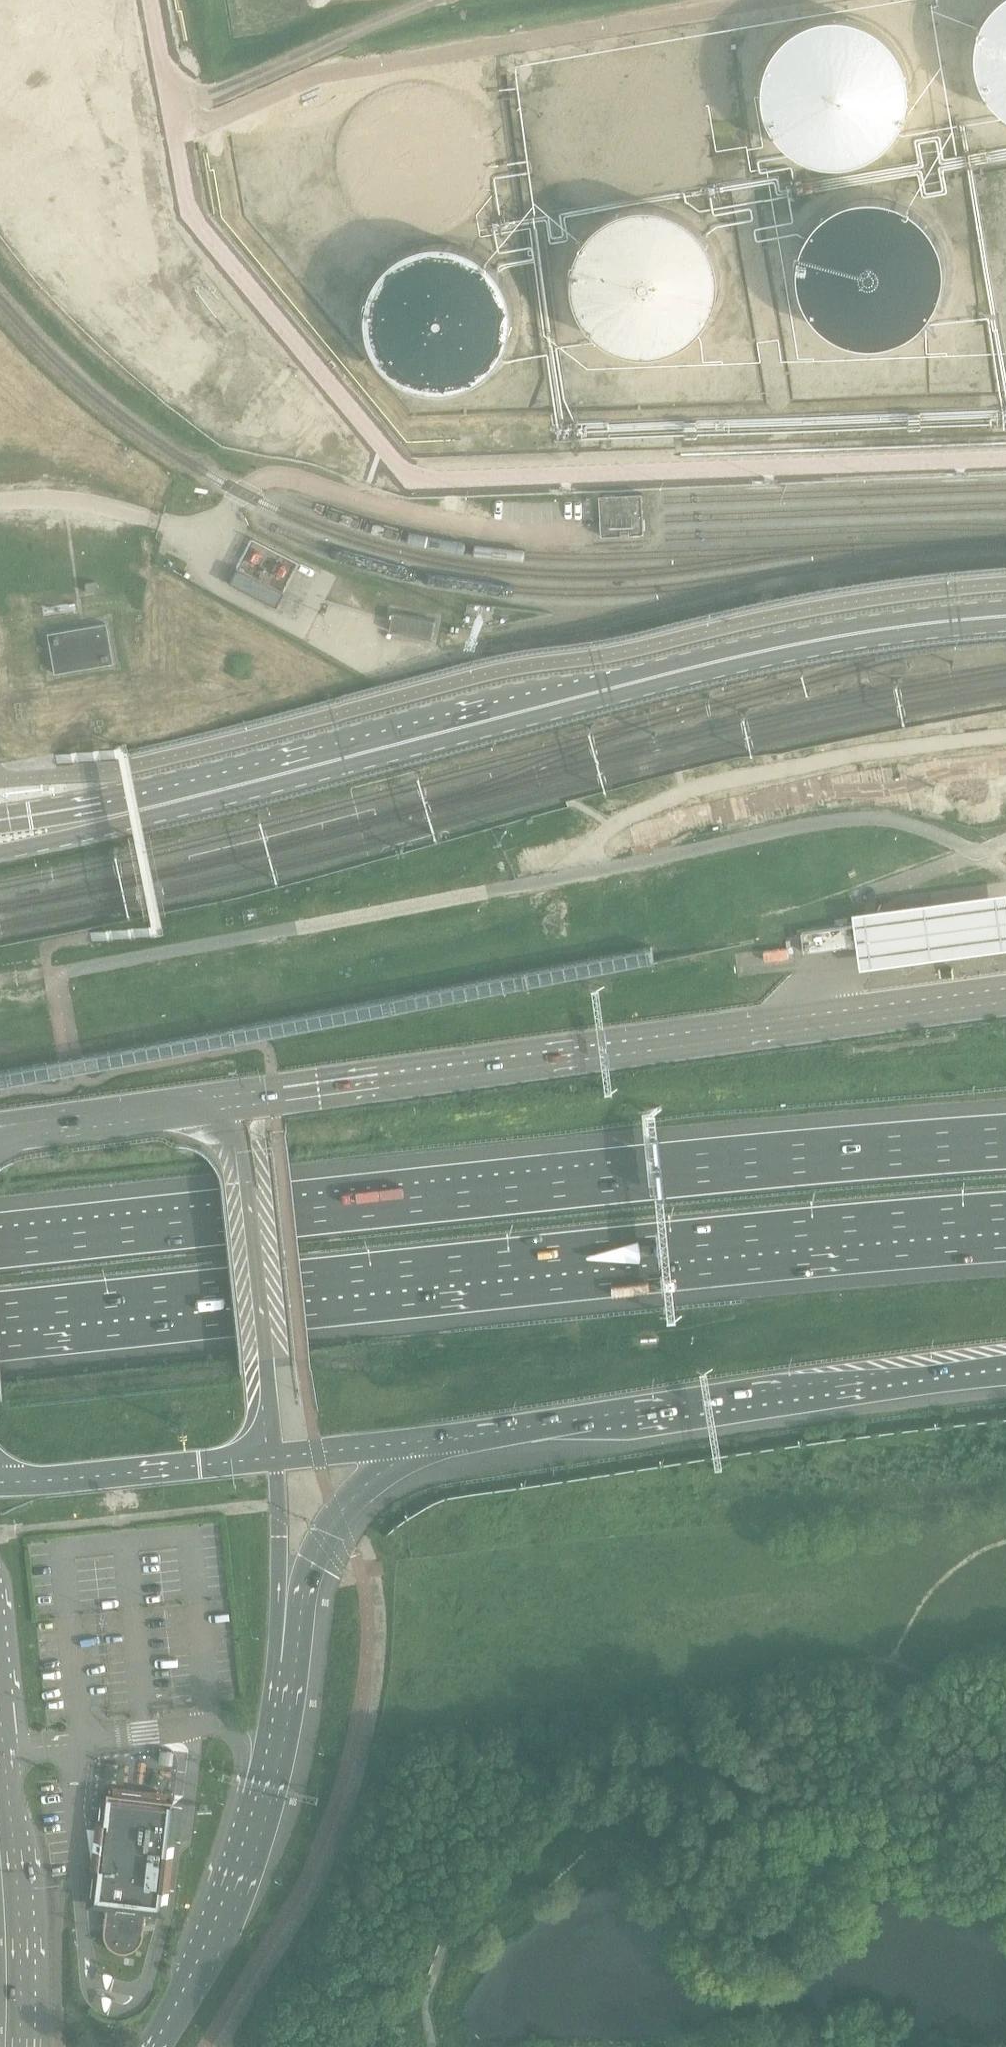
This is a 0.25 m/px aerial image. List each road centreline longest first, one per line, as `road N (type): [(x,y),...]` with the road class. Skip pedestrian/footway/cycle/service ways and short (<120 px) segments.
road 1 (motorway): [(1005,1139),(0,1248)]
road 2 (motorway): [(0,1328),(1005,1233)]
road 3 (secondary): [(1005,995),(209,1105)]
road 4 (secondary): [(463,1436),(1005,1362)]
road 5 (tertiary): [(0,851),(245,793),(501,708)]
road 6 (tertiary): [(501,708),(757,645),(1005,609)]
road 7 (tertiary): [(501,708),(117,802),(0,822)]
road 8 (secondary): [(156,2046),(246,1841),(267,1773),(286,1648)]
road 9 (secondary): [(276,1458),(249,1183),(238,1135),(209,1105)]
road 10 (secondary): [(0,1684),(25,1933),(19,2046)]
road 11 (secondary): [(286,1648),(336,1516),(404,1458),(463,1436)]
road 12 (secondary): [(0,1484),(276,1458)]
road 13 (secondary): [(209,1105),(0,1135)]
road 14 (secondary): [(286,1648),(276,1458)]
road 15 (secondary): [(276,1458),(463,1436)]

